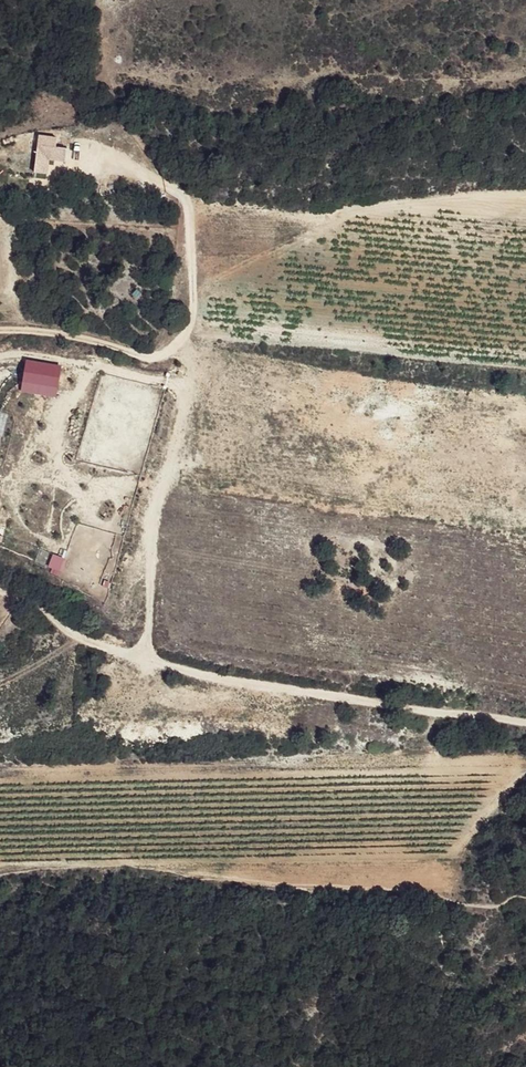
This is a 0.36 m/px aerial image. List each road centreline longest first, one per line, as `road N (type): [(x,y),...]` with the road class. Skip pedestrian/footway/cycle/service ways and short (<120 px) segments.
road 1 (track): [(0,592),(122,655),(525,724)]
road 2 (track): [(0,330),(76,330),(146,355)]

